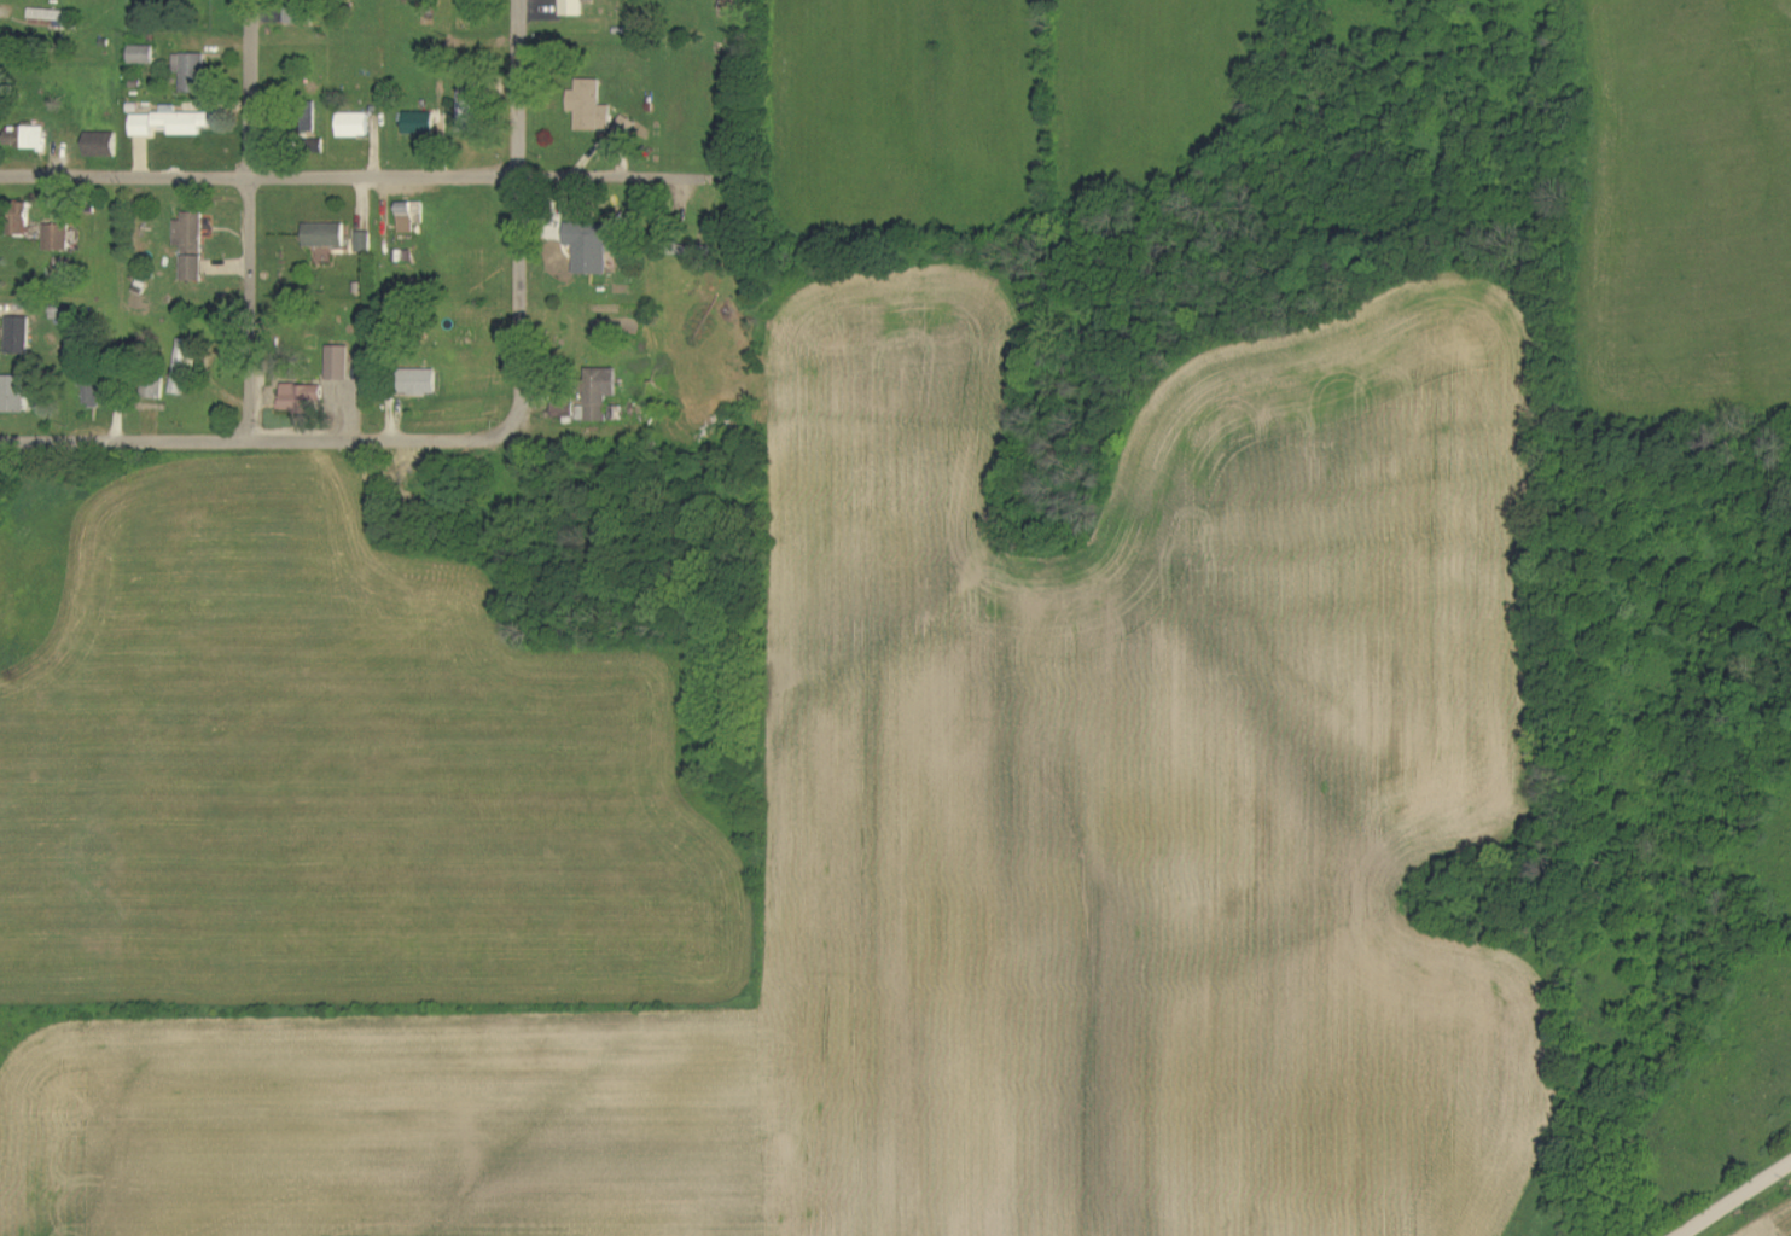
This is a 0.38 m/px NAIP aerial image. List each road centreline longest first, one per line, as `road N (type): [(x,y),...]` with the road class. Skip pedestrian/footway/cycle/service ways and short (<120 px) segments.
road 1 (residential): [(0,167),(251,174),(793,164)]
road 2 (residential): [(0,442),(484,439),(514,424),(658,426)]
road 3 (residential): [(246,439),(255,0)]
road 4 (residential): [(514,424),(522,356),(517,0)]
road 5 (residential): [(1676,1235),(1790,1159)]

